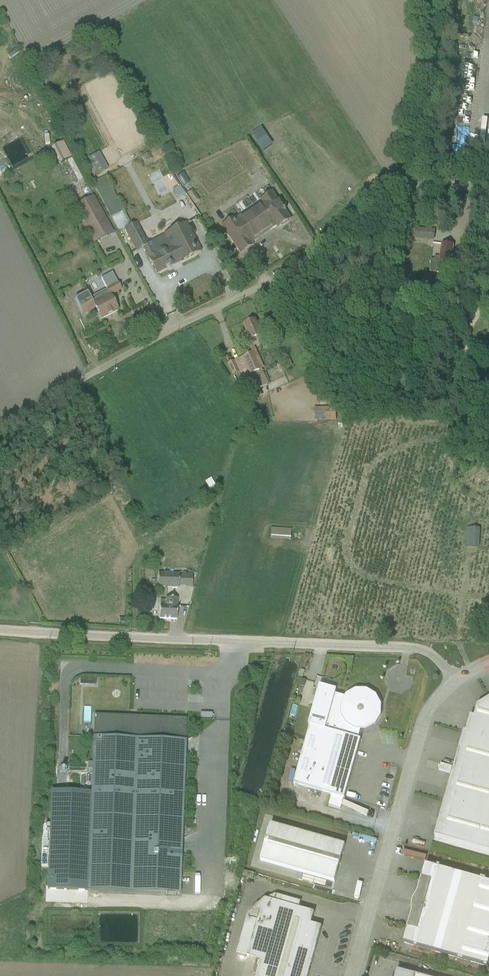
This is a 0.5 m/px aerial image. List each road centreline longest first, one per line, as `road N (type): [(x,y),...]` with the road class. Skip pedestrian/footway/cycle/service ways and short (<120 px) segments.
road 1 (unclassified): [(0,426),(294,270),(385,189),(488,185)]
road 2 (unclassified): [(456,681),(415,649),(0,632)]
road 3 (unclassified): [(456,681),(426,714),(352,975)]
road 4 (track): [(405,185),(429,88),(421,0)]

